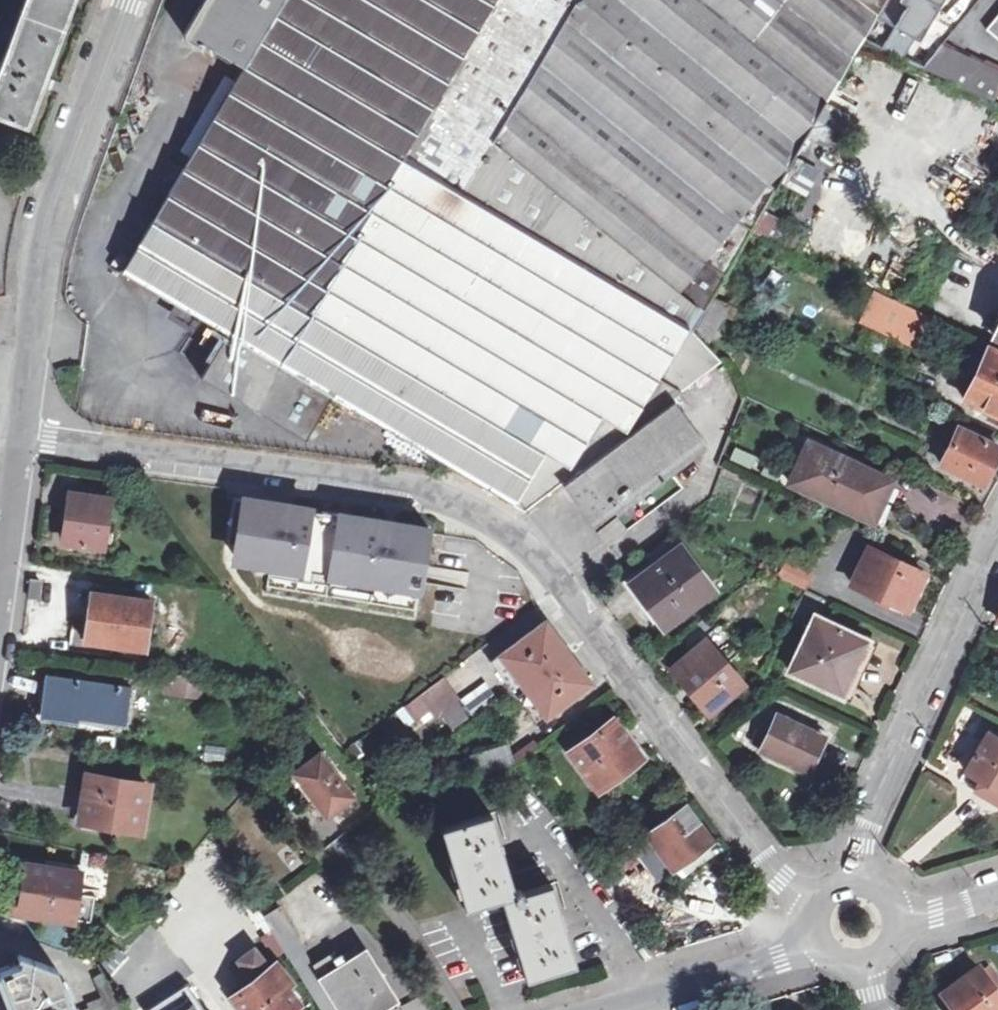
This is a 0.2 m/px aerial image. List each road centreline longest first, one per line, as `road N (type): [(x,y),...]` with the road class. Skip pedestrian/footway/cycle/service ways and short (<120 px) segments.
road 1 (residential): [(824,912),(777,871),(551,562),(485,517),(409,496),(21,441)]
road 2 (unclassified): [(126,0),(59,183),(27,318),(21,441)]
road 3 (residential): [(997,549),(866,830),(858,890)]
road 4 (residential): [(827,944),(613,1009)]
road 5 (unclassified): [(21,441),(0,603)]

